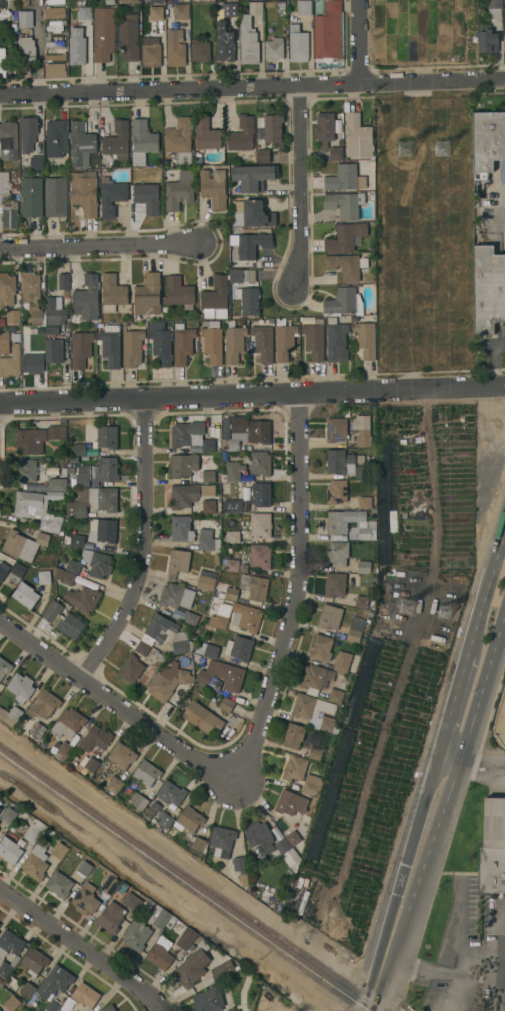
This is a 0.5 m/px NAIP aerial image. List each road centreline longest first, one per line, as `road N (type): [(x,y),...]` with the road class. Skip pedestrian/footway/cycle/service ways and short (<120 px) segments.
road 1 (residential): [(0,401),(504,386)]
road 2 (residential): [(0,97),(504,83)]
road 3 (residential): [(297,392),(297,598),(257,740),(235,783)]
road 4 (residential): [(143,396),(147,529),(140,579),(84,680)]
road 5 (residential): [(0,620),(235,783)]
road 6 (residential): [(298,89),(302,249),(293,289)]
road 7 (residential): [(0,250),(199,244)]
road 8 (residential): [(0,892),(158,1005)]
road 9 (secondary): [(451,740),(402,905)]
road 10 (secondary): [(451,740),(470,729),(504,616)]
road 11 (secondary): [(504,530),(470,650)]

